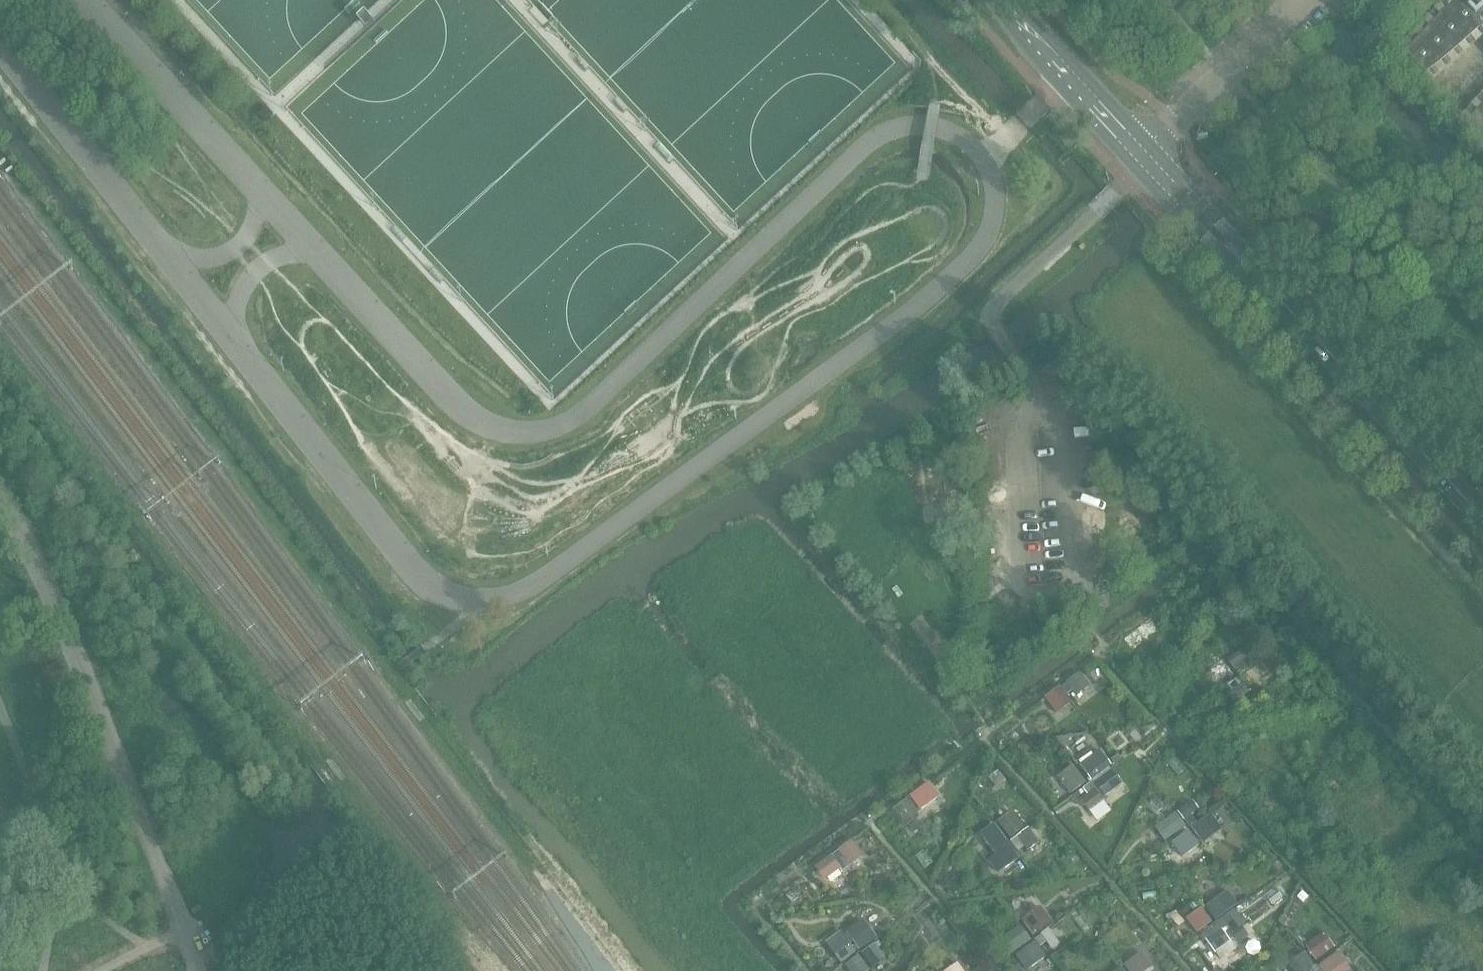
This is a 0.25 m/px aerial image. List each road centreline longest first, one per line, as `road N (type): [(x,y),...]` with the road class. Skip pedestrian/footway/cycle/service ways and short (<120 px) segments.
road 1 (tertiary): [(1482,515),(1262,277)]
road 2 (unclassified): [(1146,153),(1310,0)]
road 3 (tertiary): [(1146,153),(1003,0)]
road 4 (tertiary): [(1146,153),(1169,196),(1262,277)]
road 5 (tertiary): [(1262,277),(1217,219),(1146,153)]

